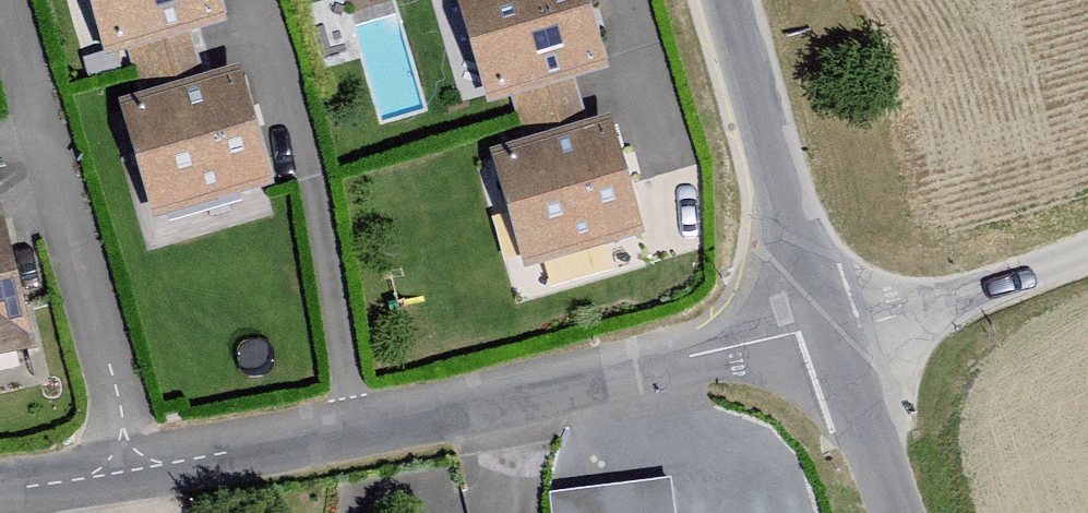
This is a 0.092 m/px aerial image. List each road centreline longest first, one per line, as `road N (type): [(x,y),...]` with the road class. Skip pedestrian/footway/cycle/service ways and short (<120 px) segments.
road 1 (residential): [(352,431),(829,326)]
road 2 (residential): [(2,0),(112,366),(130,468)]
road 3 (residential): [(352,431),(311,181),(265,0)]
road 4 (unclassified): [(829,326),(727,0)]
road 5 (unclassified): [(829,326),(957,299),(1087,253)]
road 6 (residential): [(130,468),(352,431)]
road 7 (unclassified): [(900,512),(829,326)]
road 8 (residential): [(0,488),(130,468)]

